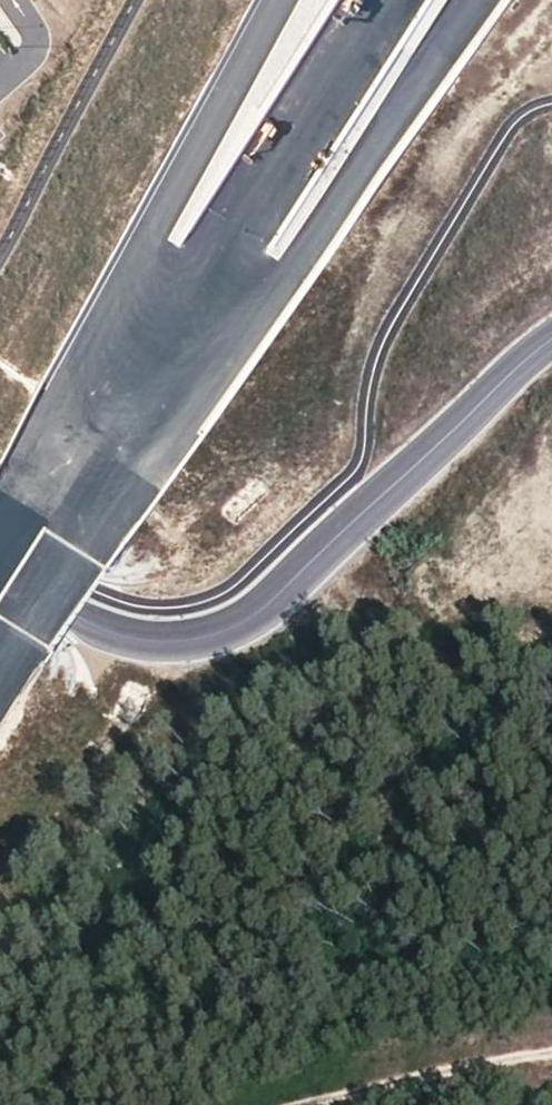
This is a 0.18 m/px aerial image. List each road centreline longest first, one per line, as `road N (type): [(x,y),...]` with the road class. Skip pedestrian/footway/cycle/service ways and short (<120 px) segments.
road 1 (primary): [(0,620),(292,267),(462,0)]
road 2 (primary): [(0,589),(378,0)]
road 3 (tertiary): [(0,563),(125,634),(172,644),(227,627),(282,593),(441,427),(551,331)]
road 4 (primary): [(277,0),(206,124),(0,545)]
road 5 (track): [(306,1104),(551,1053)]

